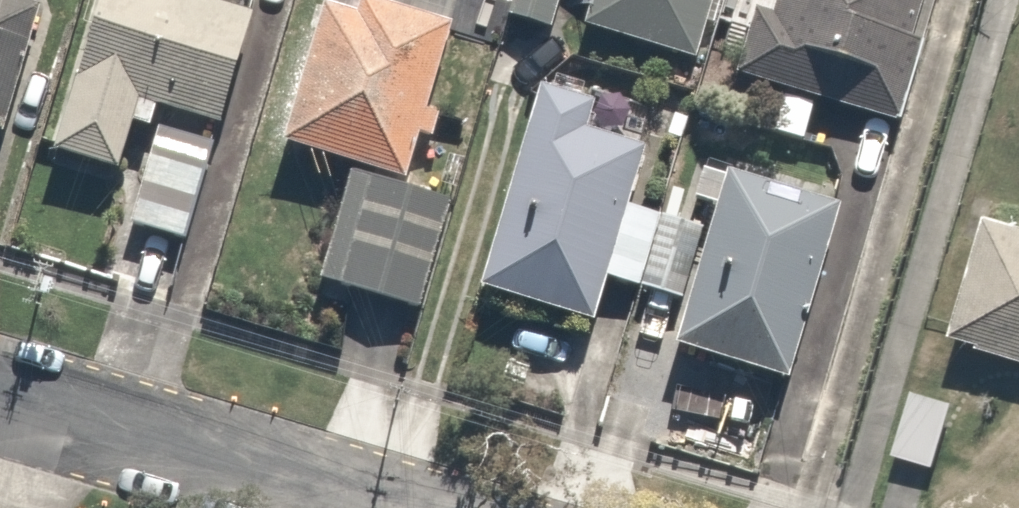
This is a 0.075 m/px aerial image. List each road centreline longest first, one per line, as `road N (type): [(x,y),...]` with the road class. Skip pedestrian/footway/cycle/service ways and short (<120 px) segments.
road 1 (residential): [(0,389),(394,507)]

